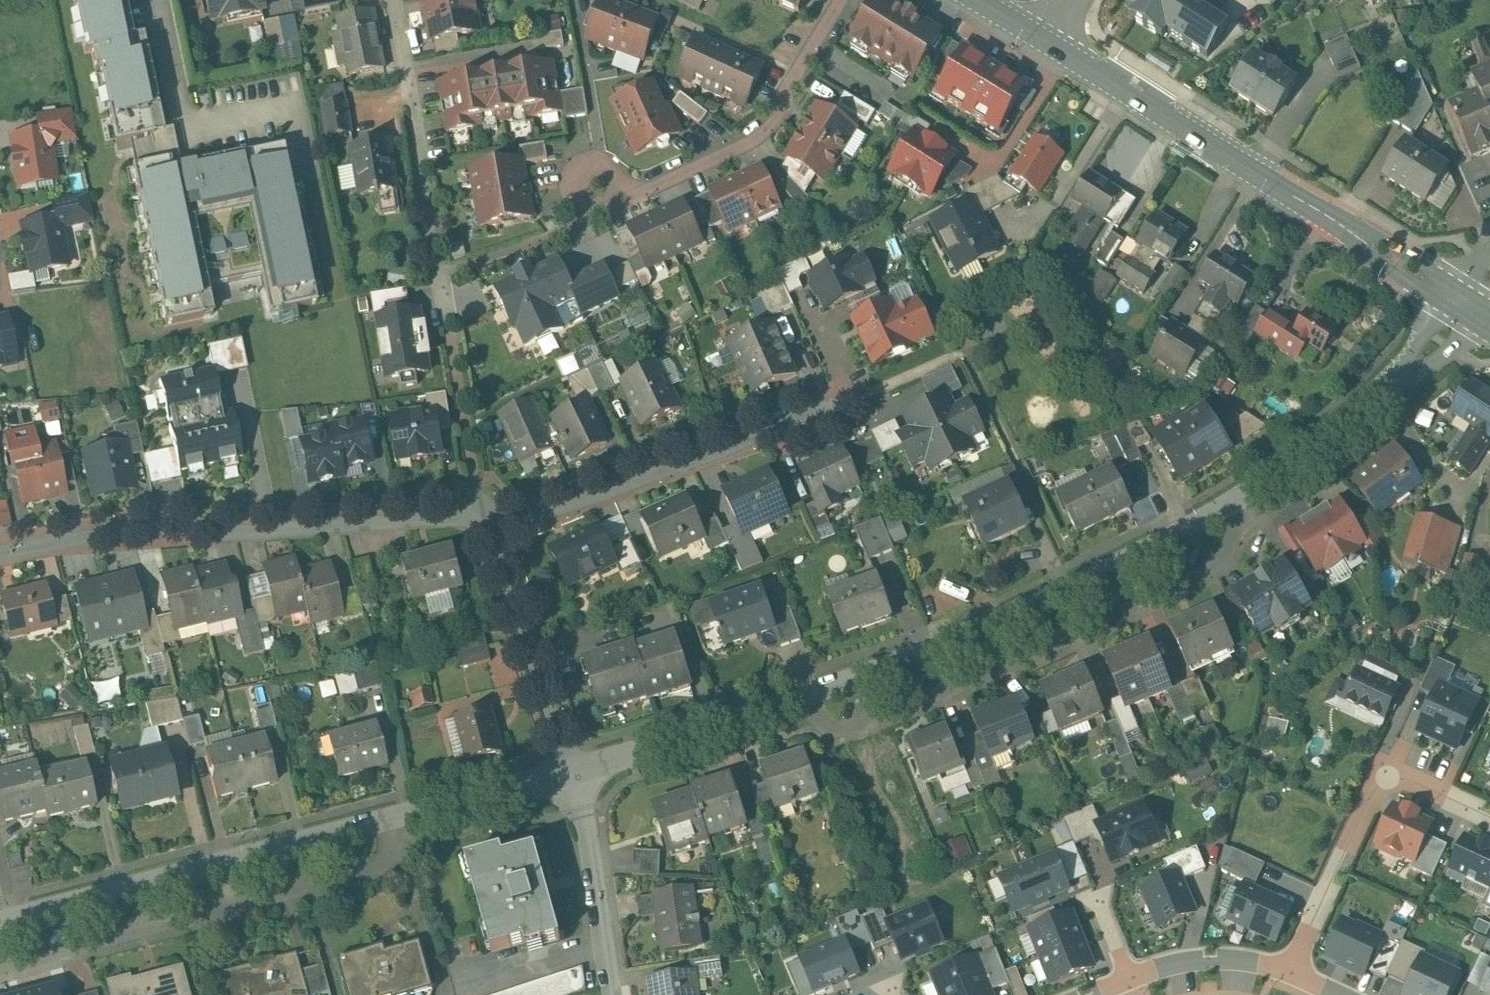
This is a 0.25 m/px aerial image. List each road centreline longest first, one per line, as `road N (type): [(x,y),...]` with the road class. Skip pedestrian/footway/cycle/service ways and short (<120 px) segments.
road 1 (tertiary): [(571,770),(791,699),(1063,590),(1327,439),(1470,306)]
road 2 (tertiary): [(0,921),(571,770)]
road 3 (residential): [(0,554),(142,530),(485,509)]
road 4 (residential): [(1489,815),(1387,767),(1285,973)]
road 5 (residential): [(488,524),(810,420)]
road 6 (residential): [(841,0),(760,136),(641,195),(596,186)]
road 7 (residential): [(488,524),(571,770)]
road 8 (primary): [(1186,125),(1399,262)]
road 9 (residential): [(392,0),(438,240)]
road 10 (residential): [(571,770),(613,994)]
road 11 (residential): [(1285,973),(1193,961),(1088,994)]
road 12 (primary): [(1186,125),(1050,38)]

